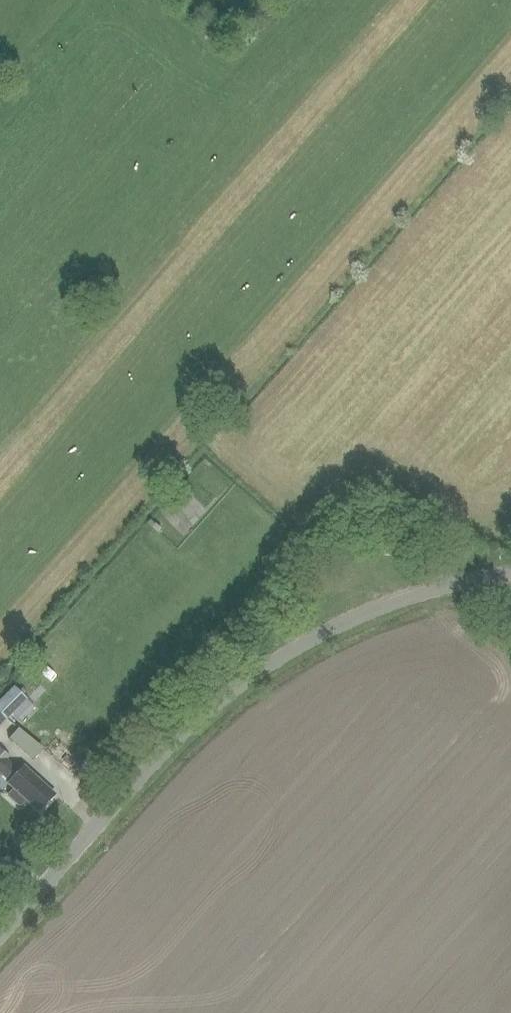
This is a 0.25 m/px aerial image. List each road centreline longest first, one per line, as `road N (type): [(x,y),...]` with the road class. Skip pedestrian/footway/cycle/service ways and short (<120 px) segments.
road 1 (unclassified): [(0,944),(265,665),(469,510),(510,490)]

